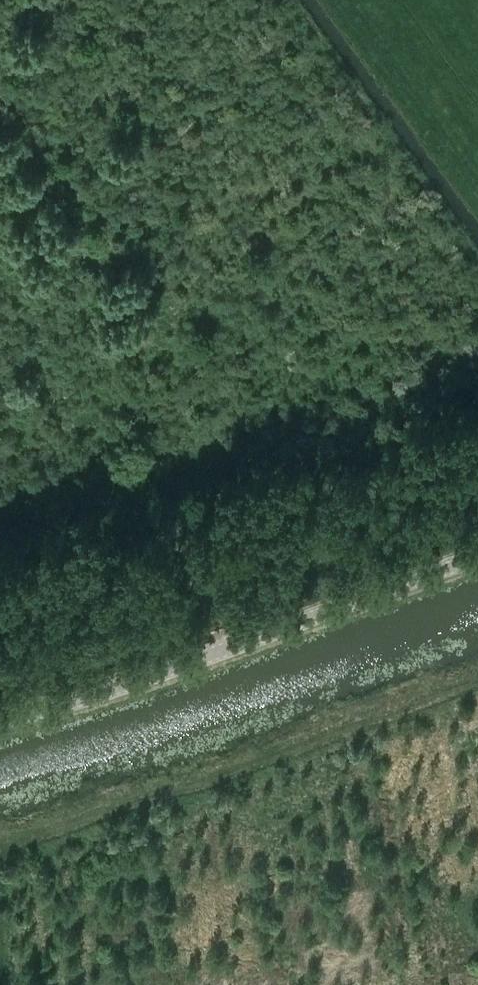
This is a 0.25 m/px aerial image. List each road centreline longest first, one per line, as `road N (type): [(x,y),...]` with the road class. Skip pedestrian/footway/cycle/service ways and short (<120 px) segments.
road 1 (unclassified): [(0,724),(477,567)]

